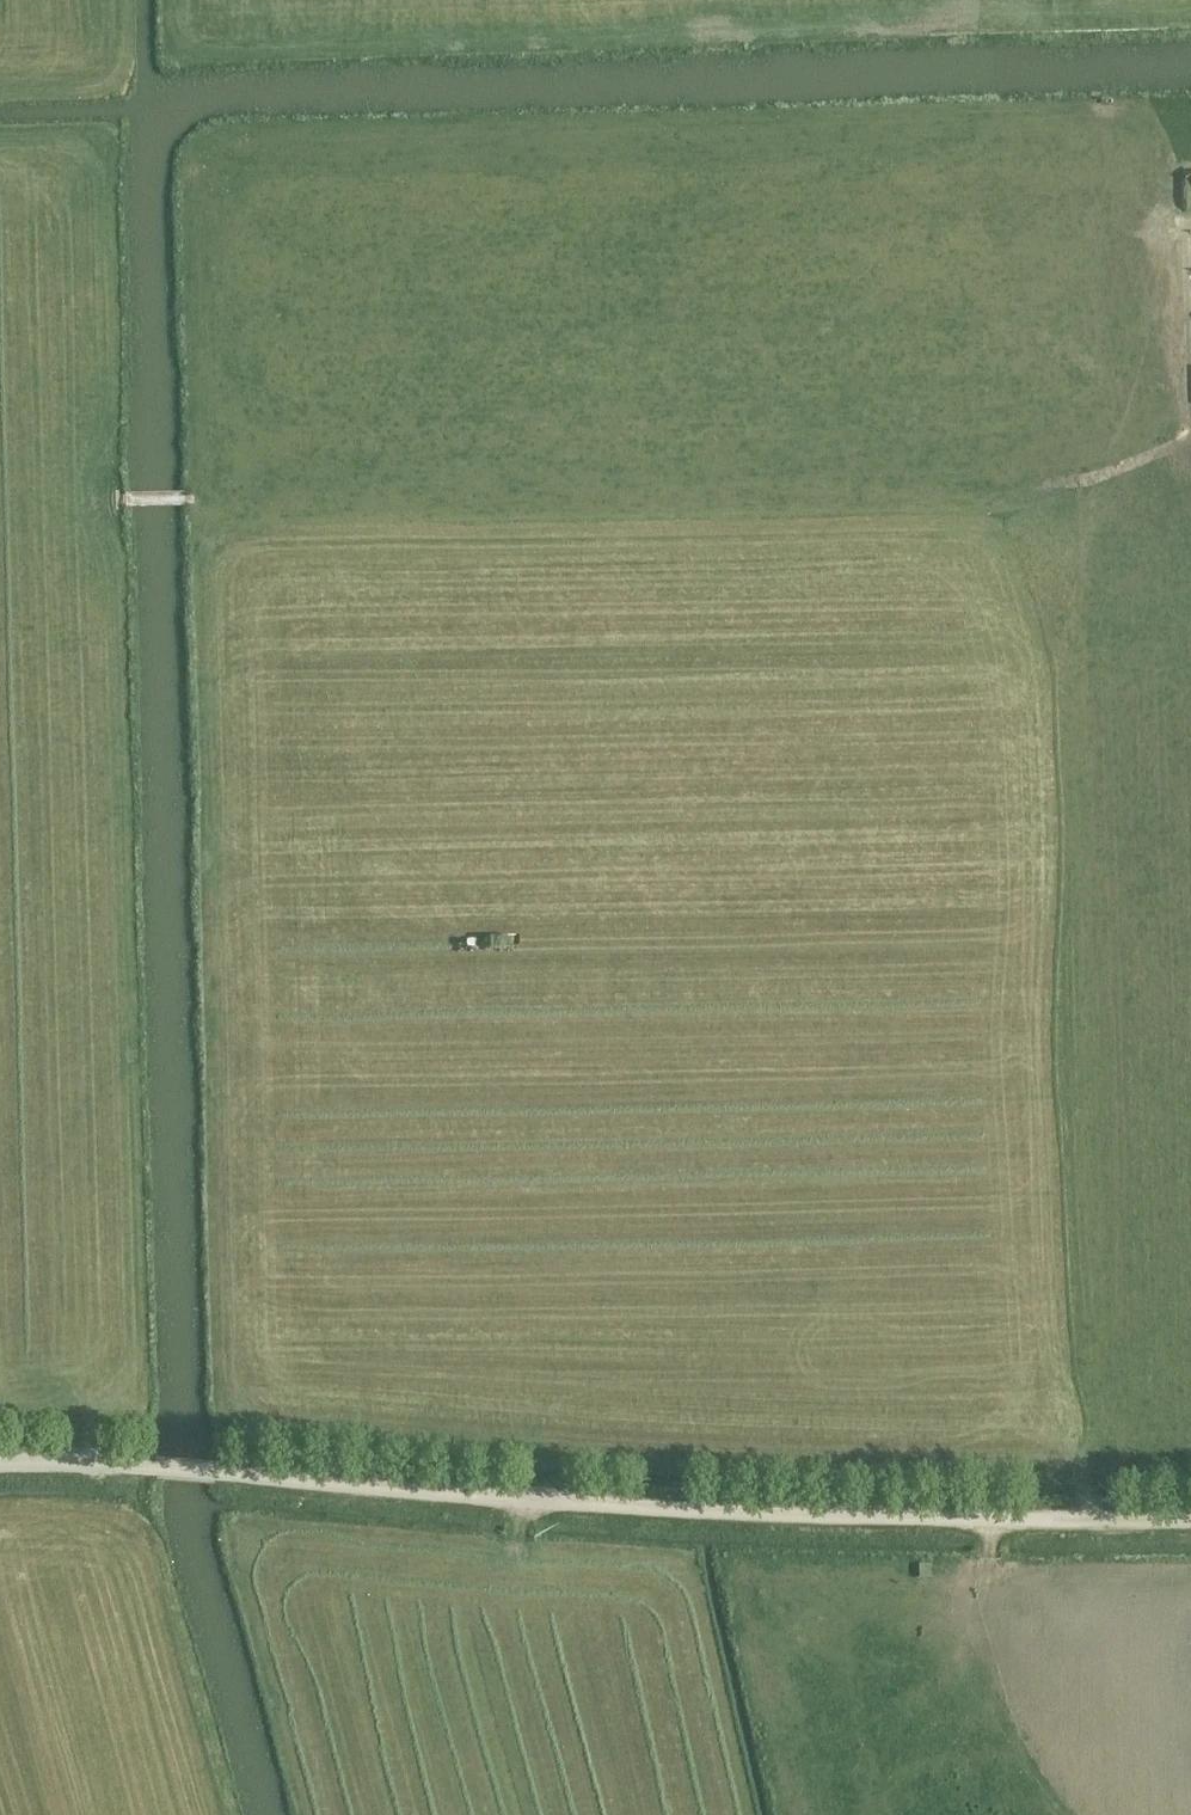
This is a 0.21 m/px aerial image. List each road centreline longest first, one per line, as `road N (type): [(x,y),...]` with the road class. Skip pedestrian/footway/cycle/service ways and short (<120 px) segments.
road 1 (unclassified): [(0,1464),(898,1520),(1190,1520)]

